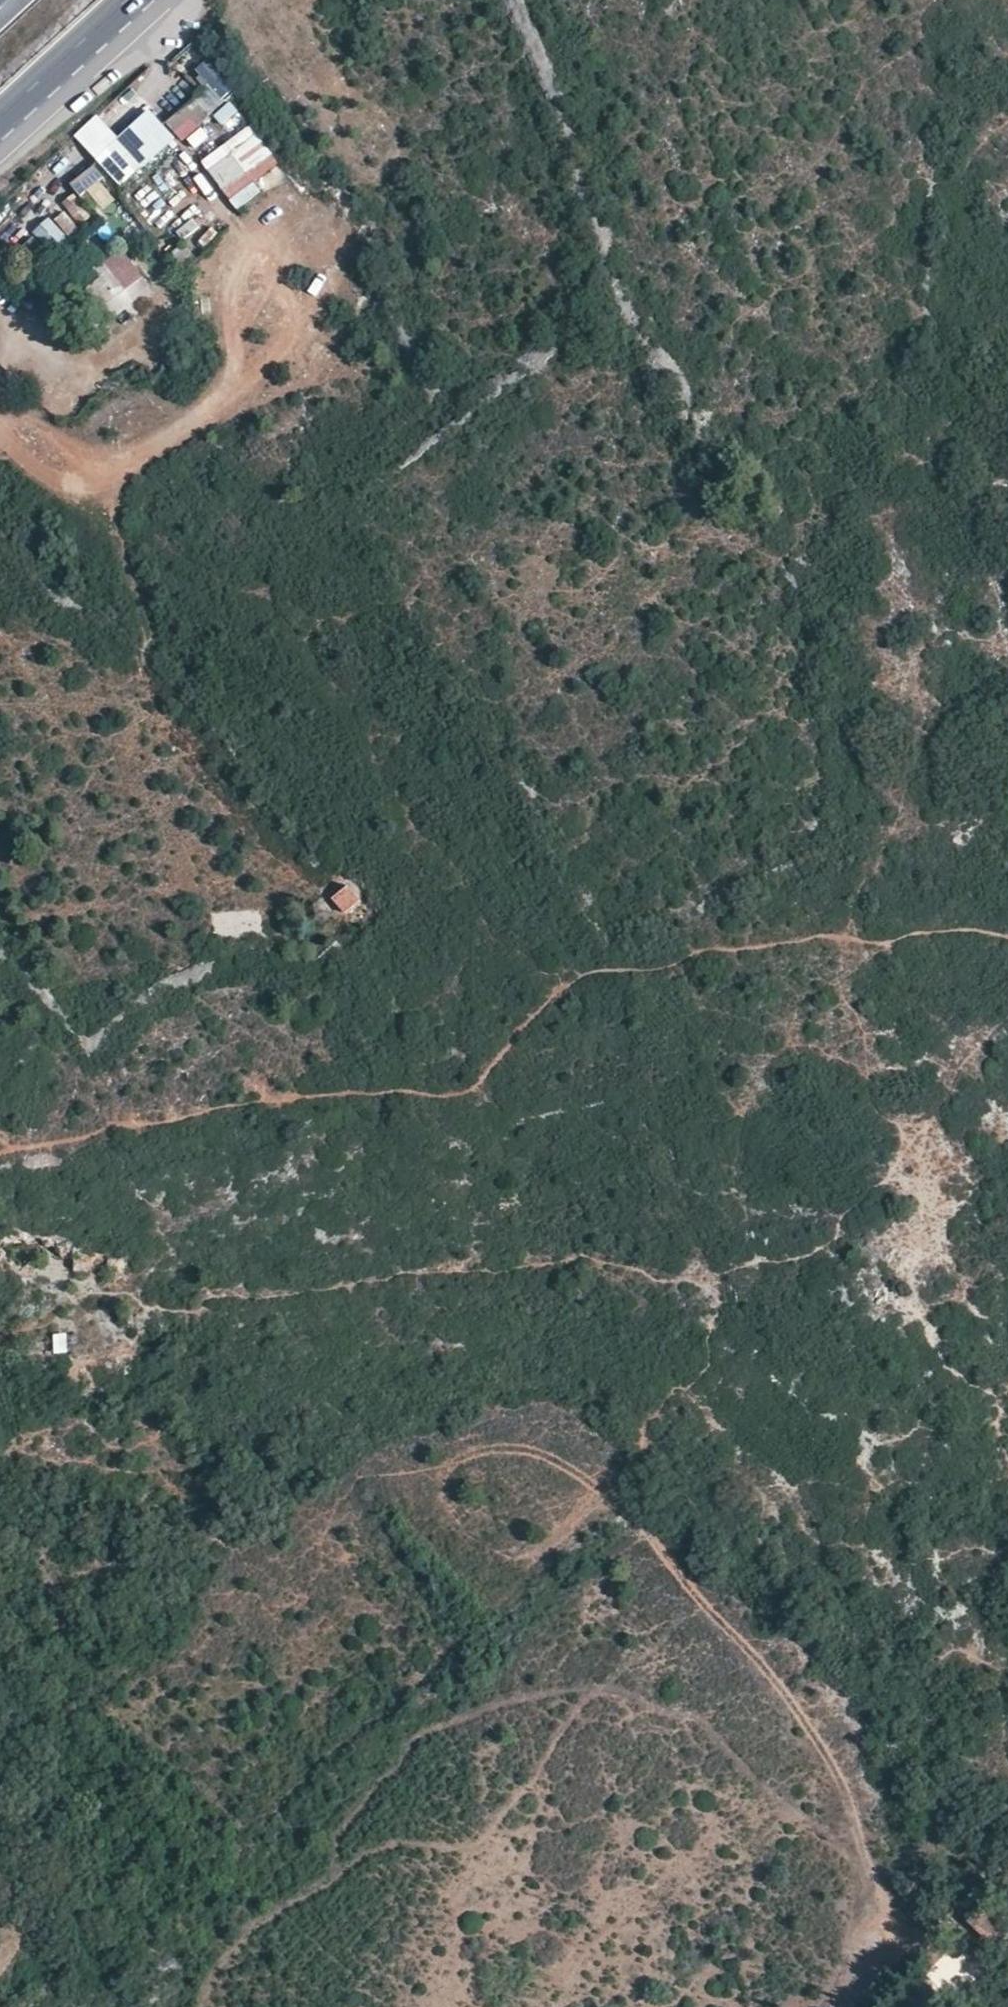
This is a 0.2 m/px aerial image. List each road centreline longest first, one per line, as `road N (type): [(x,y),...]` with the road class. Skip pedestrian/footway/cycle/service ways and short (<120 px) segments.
road 1 (primary): [(0,116),(127,0)]

